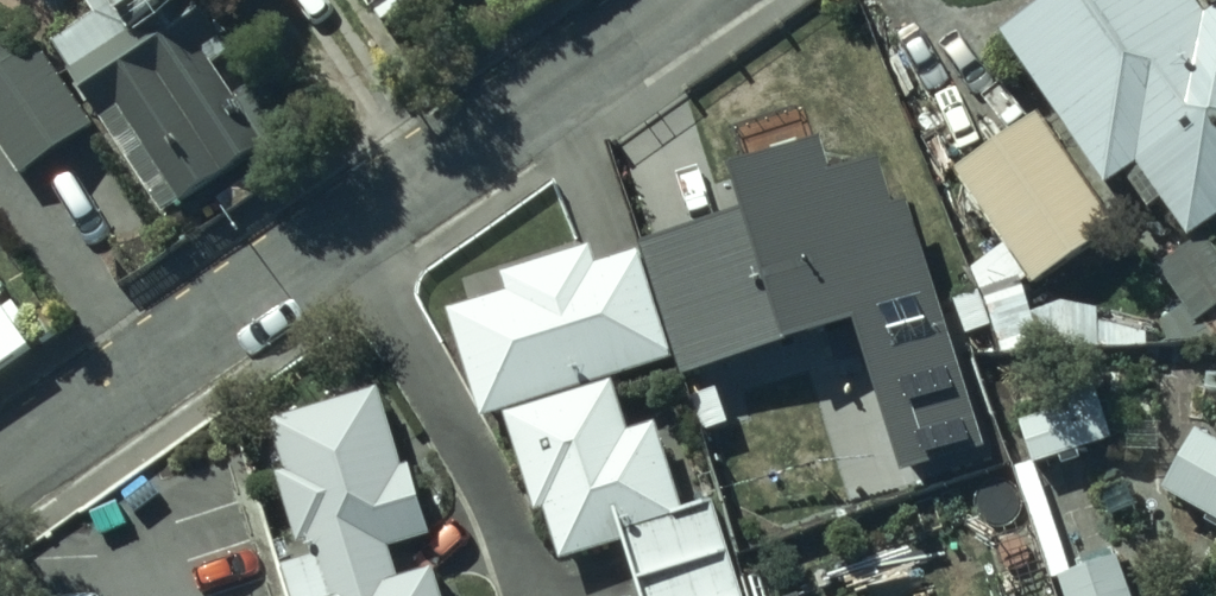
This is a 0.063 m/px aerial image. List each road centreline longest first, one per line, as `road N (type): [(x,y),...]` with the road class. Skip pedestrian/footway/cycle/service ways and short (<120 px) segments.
road 1 (residential): [(0,455),(669,0)]

